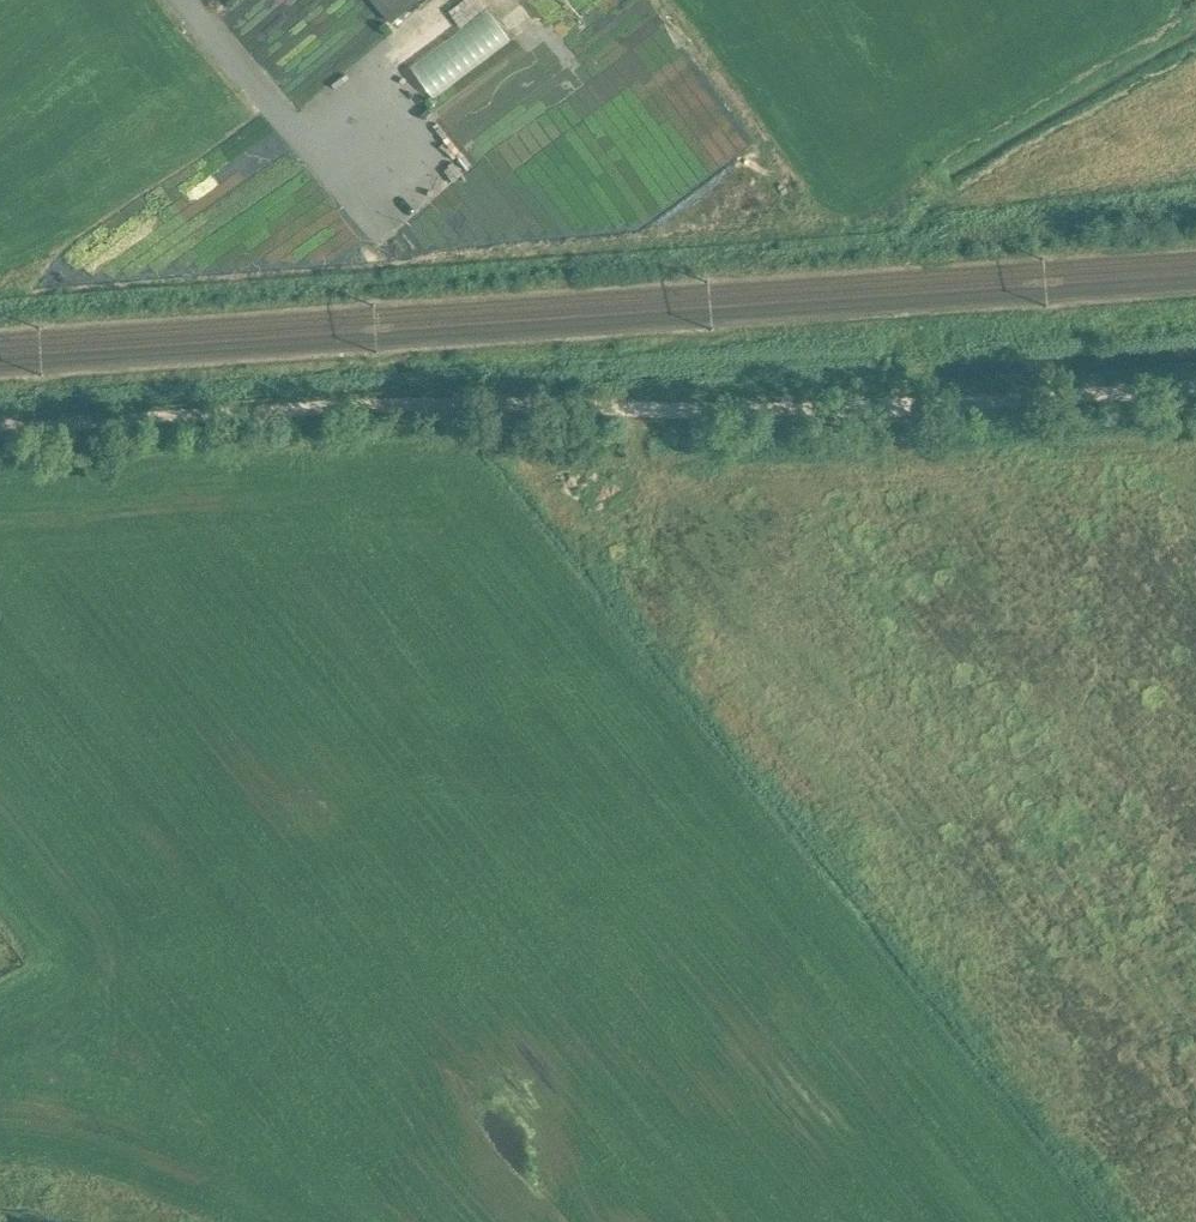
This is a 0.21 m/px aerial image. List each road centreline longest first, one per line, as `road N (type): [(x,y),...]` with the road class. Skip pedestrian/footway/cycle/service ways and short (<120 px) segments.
road 1 (track): [(1195,389),(733,414),(434,402),(0,427)]

